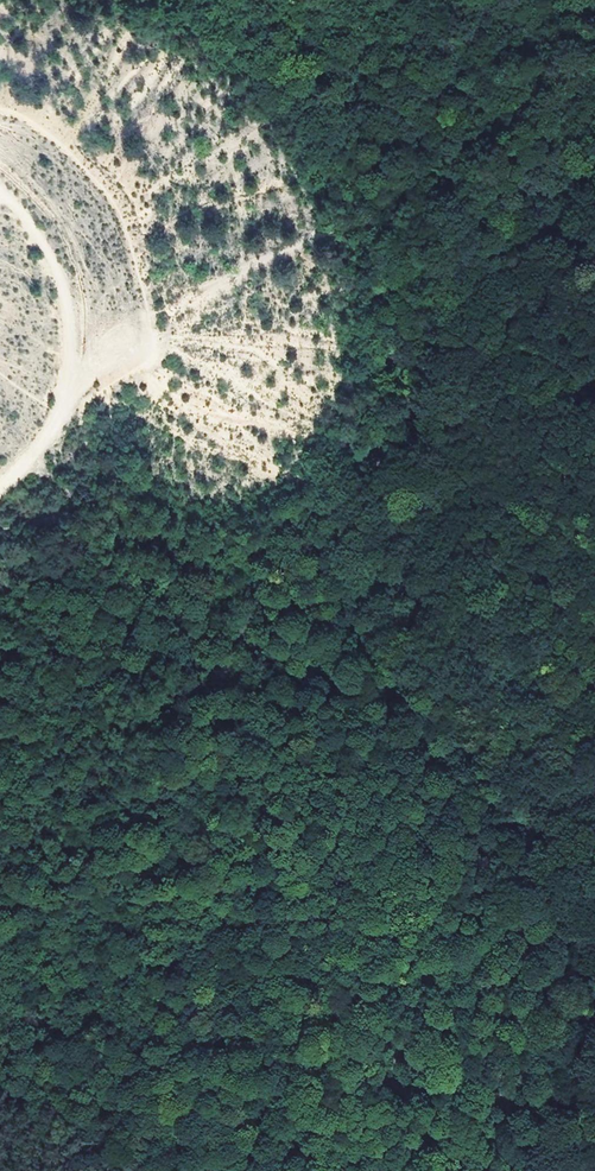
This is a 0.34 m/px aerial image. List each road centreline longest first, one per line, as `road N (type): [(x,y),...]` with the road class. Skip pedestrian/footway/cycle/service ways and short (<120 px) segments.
road 1 (track): [(594,552),(552,384),(559,278),(594,194)]

